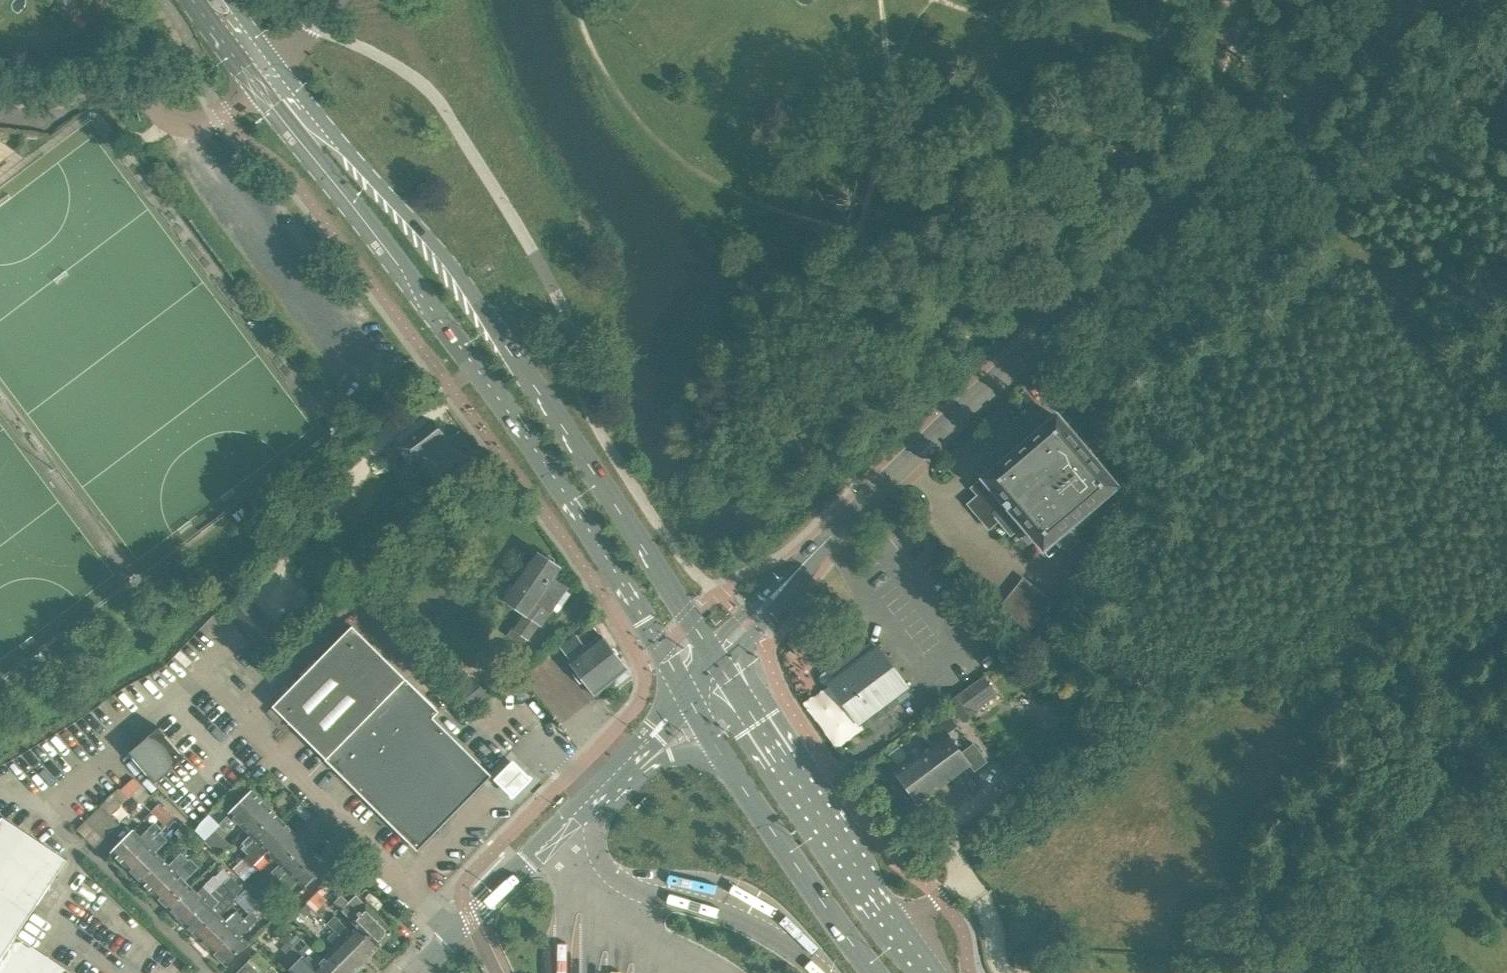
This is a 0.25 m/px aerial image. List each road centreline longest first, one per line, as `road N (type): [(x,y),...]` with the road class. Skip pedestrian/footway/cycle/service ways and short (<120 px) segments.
road 1 (tertiary): [(716,661),(823,544),(1419,0)]
road 2 (primary): [(255,88),(558,483),(688,695)]
road 3 (primary): [(716,661),(478,300),(278,69)]
road 4 (unclassified): [(222,112),(307,193),(602,593)]
road 5 (unclassified): [(418,972),(688,695)]
road 6 (primary): [(932,972),(716,661)]
road 7 (primary): [(688,695),(757,808),(875,972)]
road 8 (unclassified): [(222,112),(182,125),(140,92),(0,96)]

